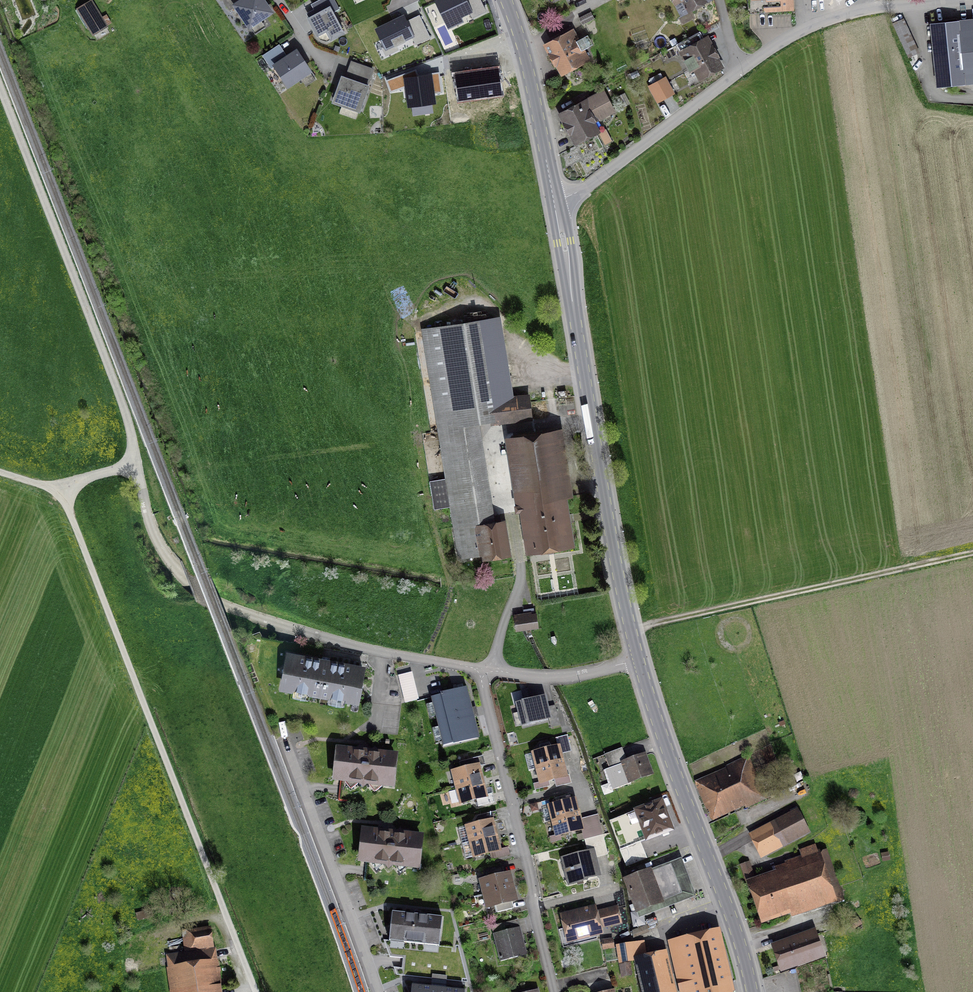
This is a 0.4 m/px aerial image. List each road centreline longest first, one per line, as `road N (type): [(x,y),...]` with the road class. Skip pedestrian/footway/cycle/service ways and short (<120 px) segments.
road 1 (unclassified): [(256,991),(58,489),(135,462)]
road 2 (primary): [(639,661),(555,203)]
road 3 (unclassified): [(555,203),(800,31),(868,9),(958,0)]
road 4 (unclassified): [(135,462),(125,412),(0,88)]
road 5 (track): [(631,630),(972,553)]
road 6 (primary): [(752,991),(639,661)]
road 7 (residential): [(555,991),(480,670)]
road 8 (residential): [(480,670),(361,648),(256,616),(187,574)]
road 9 (primary): [(555,203),(506,0)]
road 10 (residential): [(639,661),(564,677),(480,670)]
road 11 (unclassified): [(187,574),(152,529),(135,462)]

